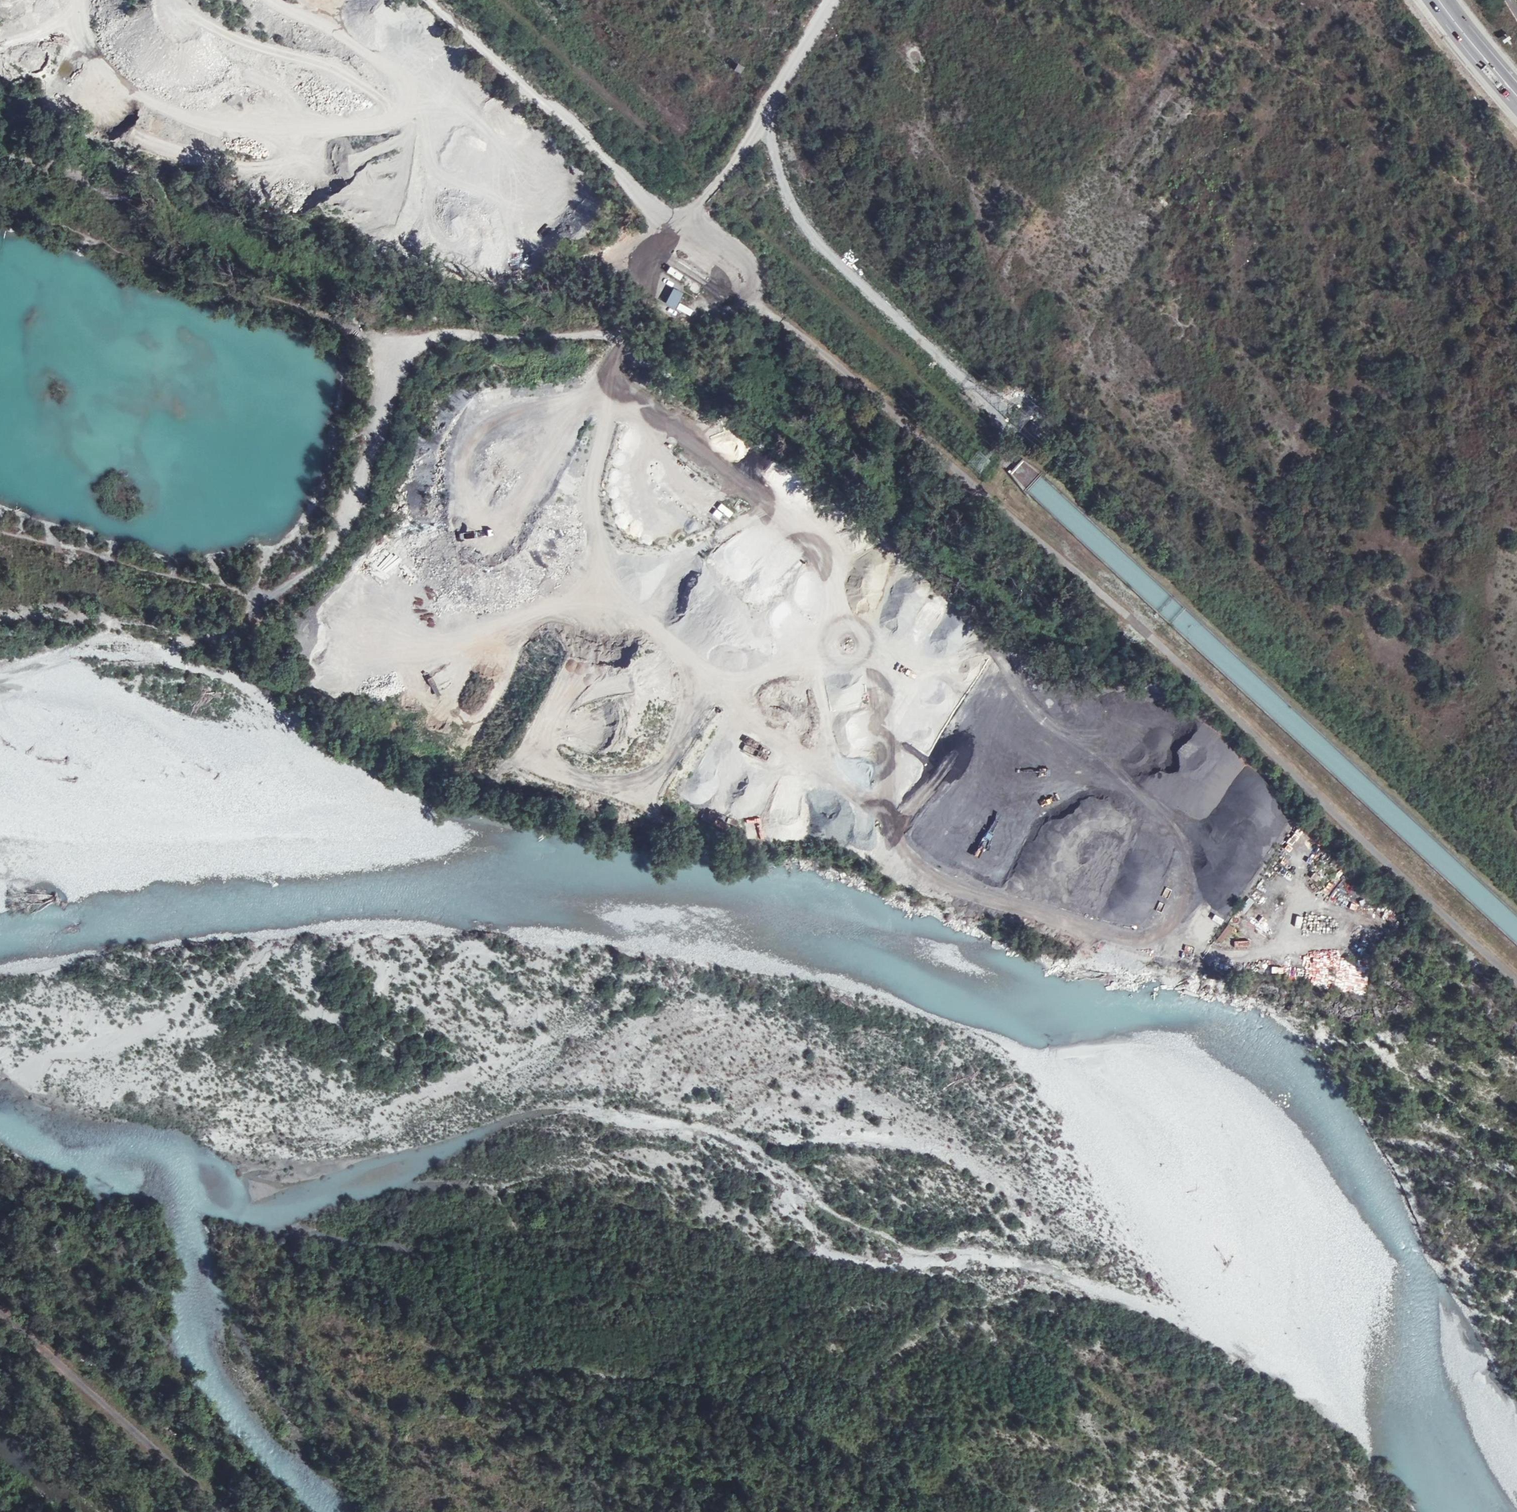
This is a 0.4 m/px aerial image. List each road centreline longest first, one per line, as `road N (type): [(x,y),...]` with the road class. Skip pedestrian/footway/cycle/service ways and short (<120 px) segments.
road 1 (track): [(675,237),(1151,636),(1516,982)]
road 2 (track): [(432,0),(608,156),(675,237)]
road 3 (track): [(0,1314),(221,1511)]
road 4 (primary): [(1439,0),(1516,97)]

